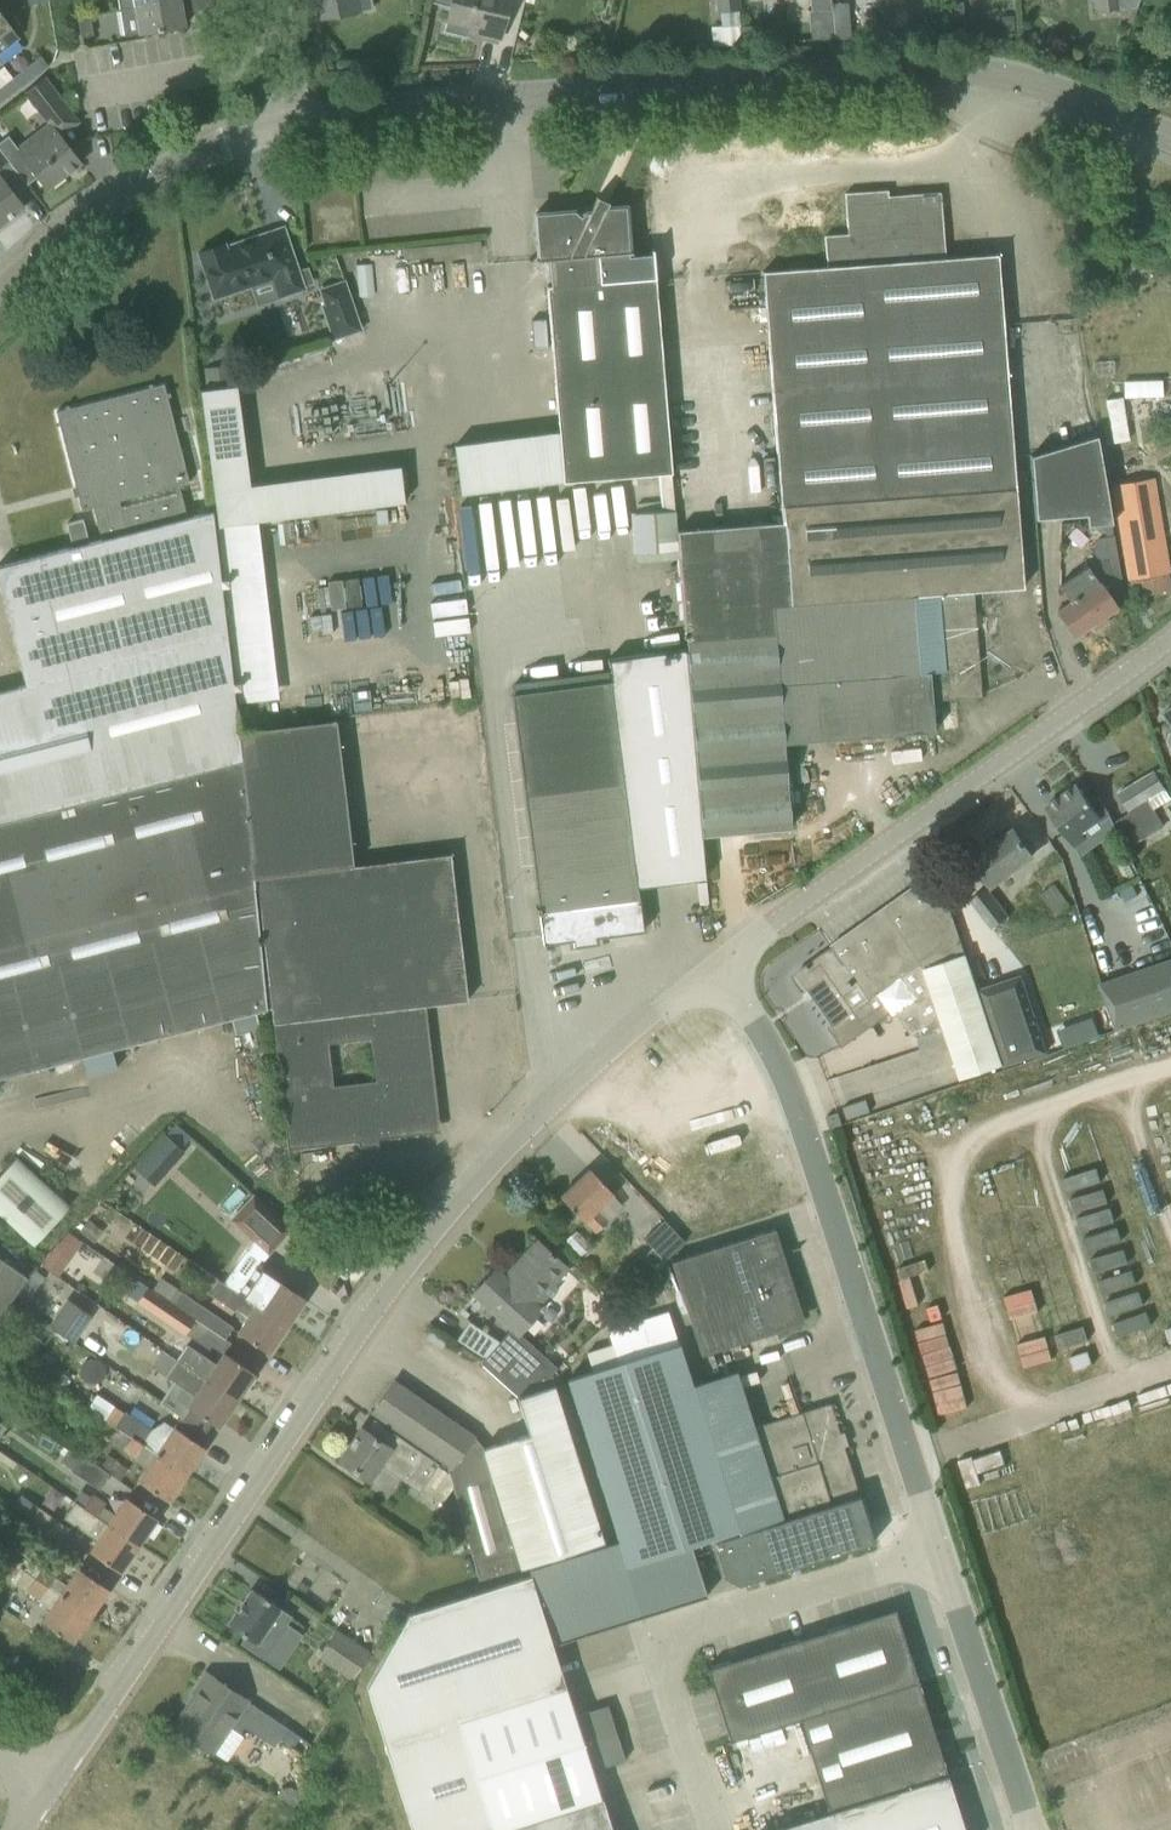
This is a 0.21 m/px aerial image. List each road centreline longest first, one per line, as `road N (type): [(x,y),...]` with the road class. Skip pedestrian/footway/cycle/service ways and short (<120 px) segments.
road 1 (unclassified): [(47,1782),(440,1223),(599,1056),(710,966)]
road 2 (residential): [(1035,1829),(780,1064),(710,966)]
road 3 (tertiary): [(283,116),(956,65),(1030,81),(1170,137)]
road 4 (unclassified): [(710,966),(1170,637)]
road 5 (tertiary): [(0,292),(97,210),(171,162),(283,116)]

